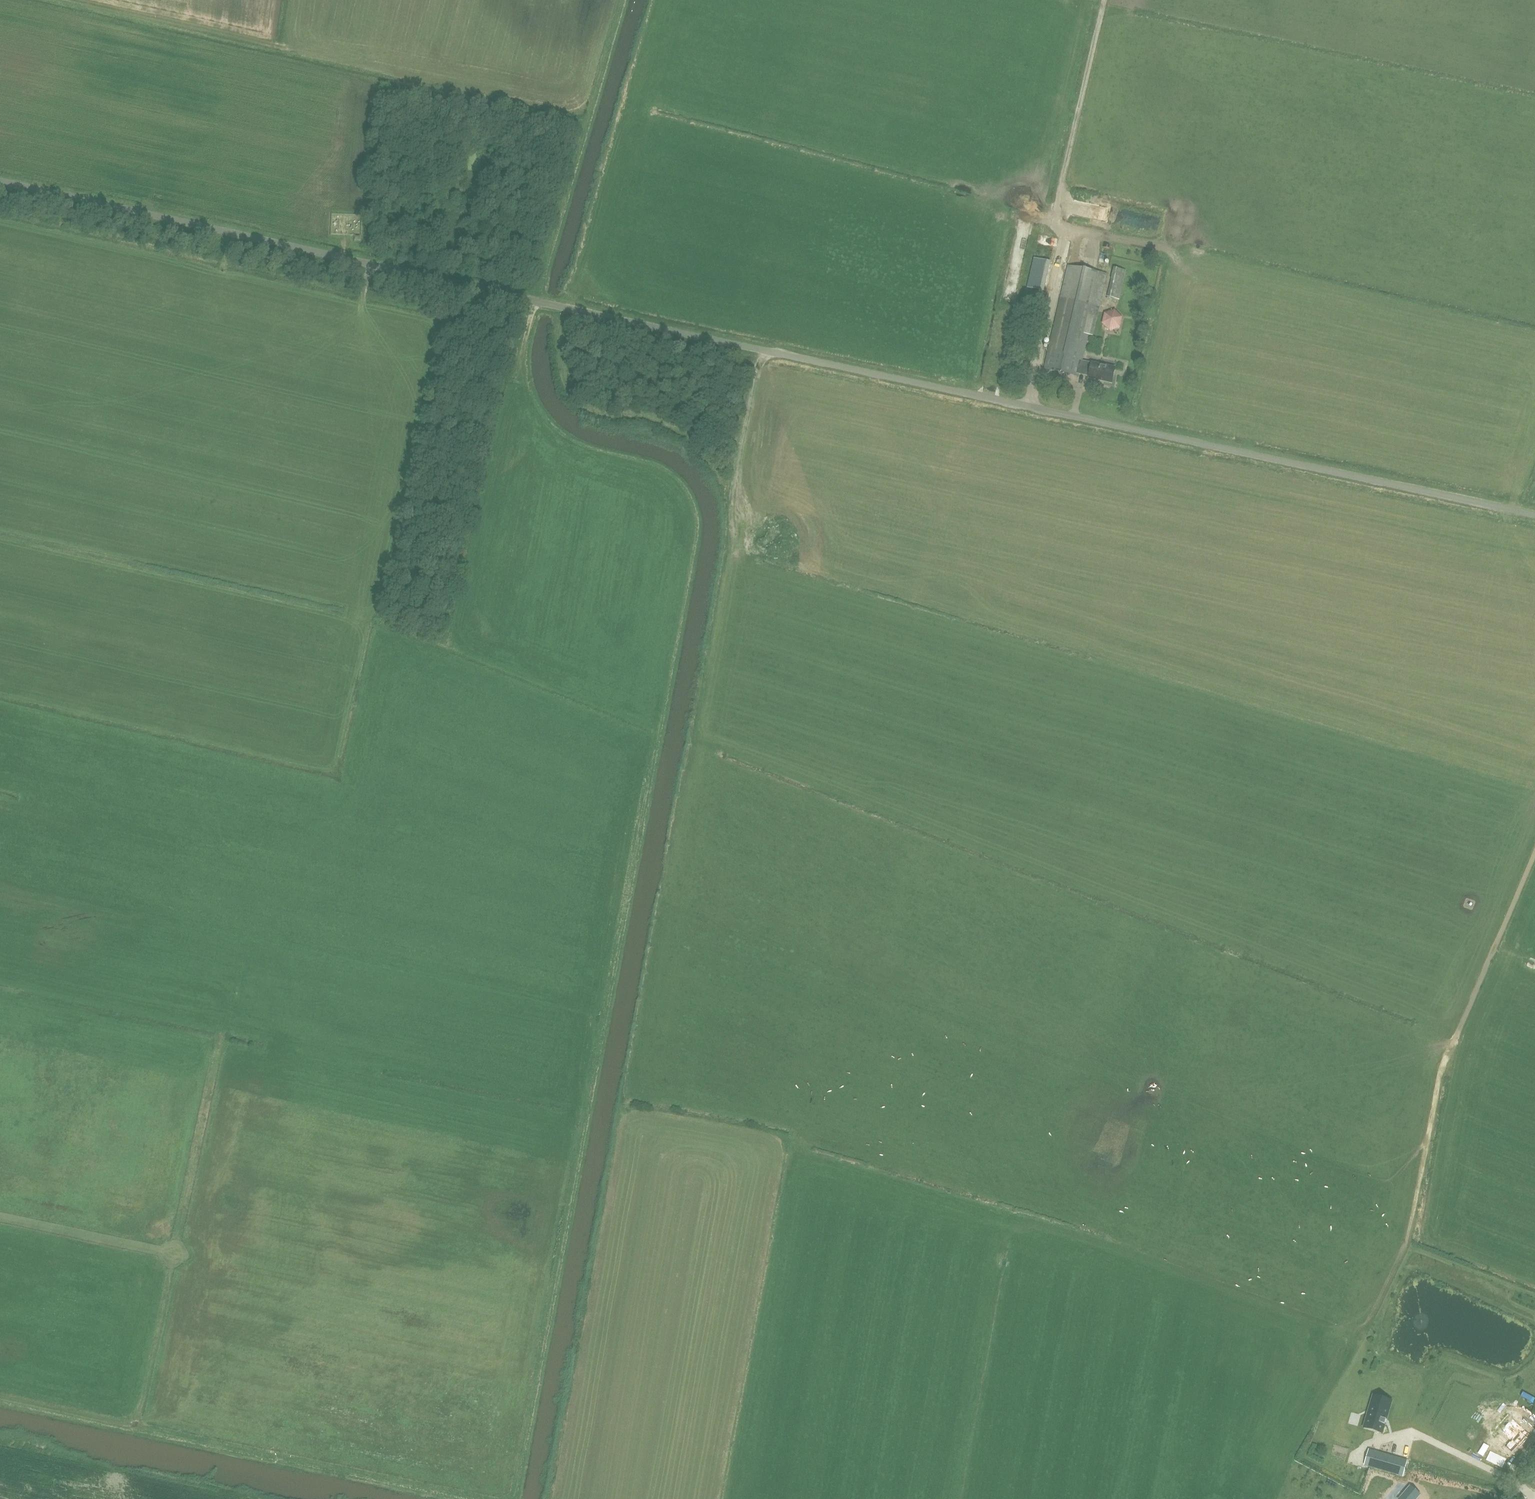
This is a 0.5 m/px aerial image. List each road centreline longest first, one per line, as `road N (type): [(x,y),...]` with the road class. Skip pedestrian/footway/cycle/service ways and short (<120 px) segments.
road 1 (unclassified): [(1534,515),(0,180)]

